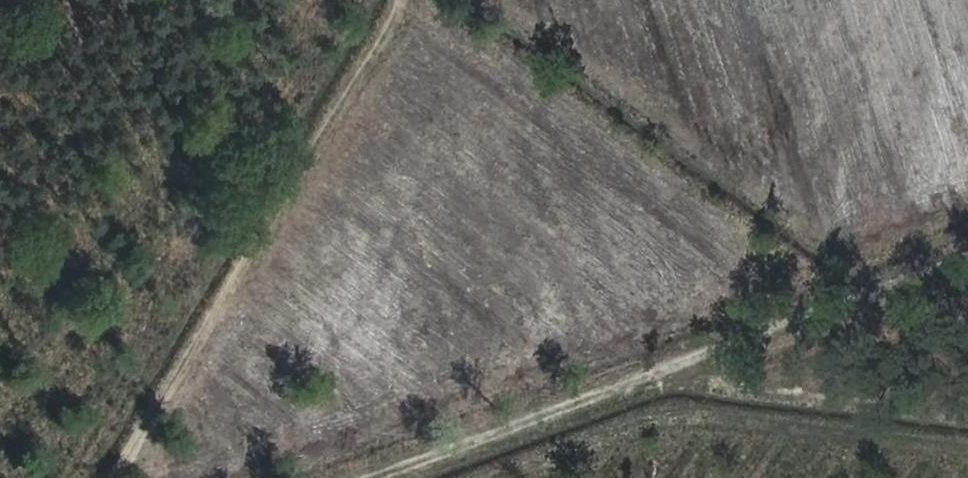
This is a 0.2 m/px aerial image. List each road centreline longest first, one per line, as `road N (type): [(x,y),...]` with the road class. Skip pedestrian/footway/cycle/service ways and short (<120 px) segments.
road 1 (track): [(365,477),(656,371),(967,409)]
road 2 (track): [(116,477),(398,0)]
road 3 (track): [(484,477),(678,408),(967,445)]
road 4 (track): [(656,371),(967,257)]

